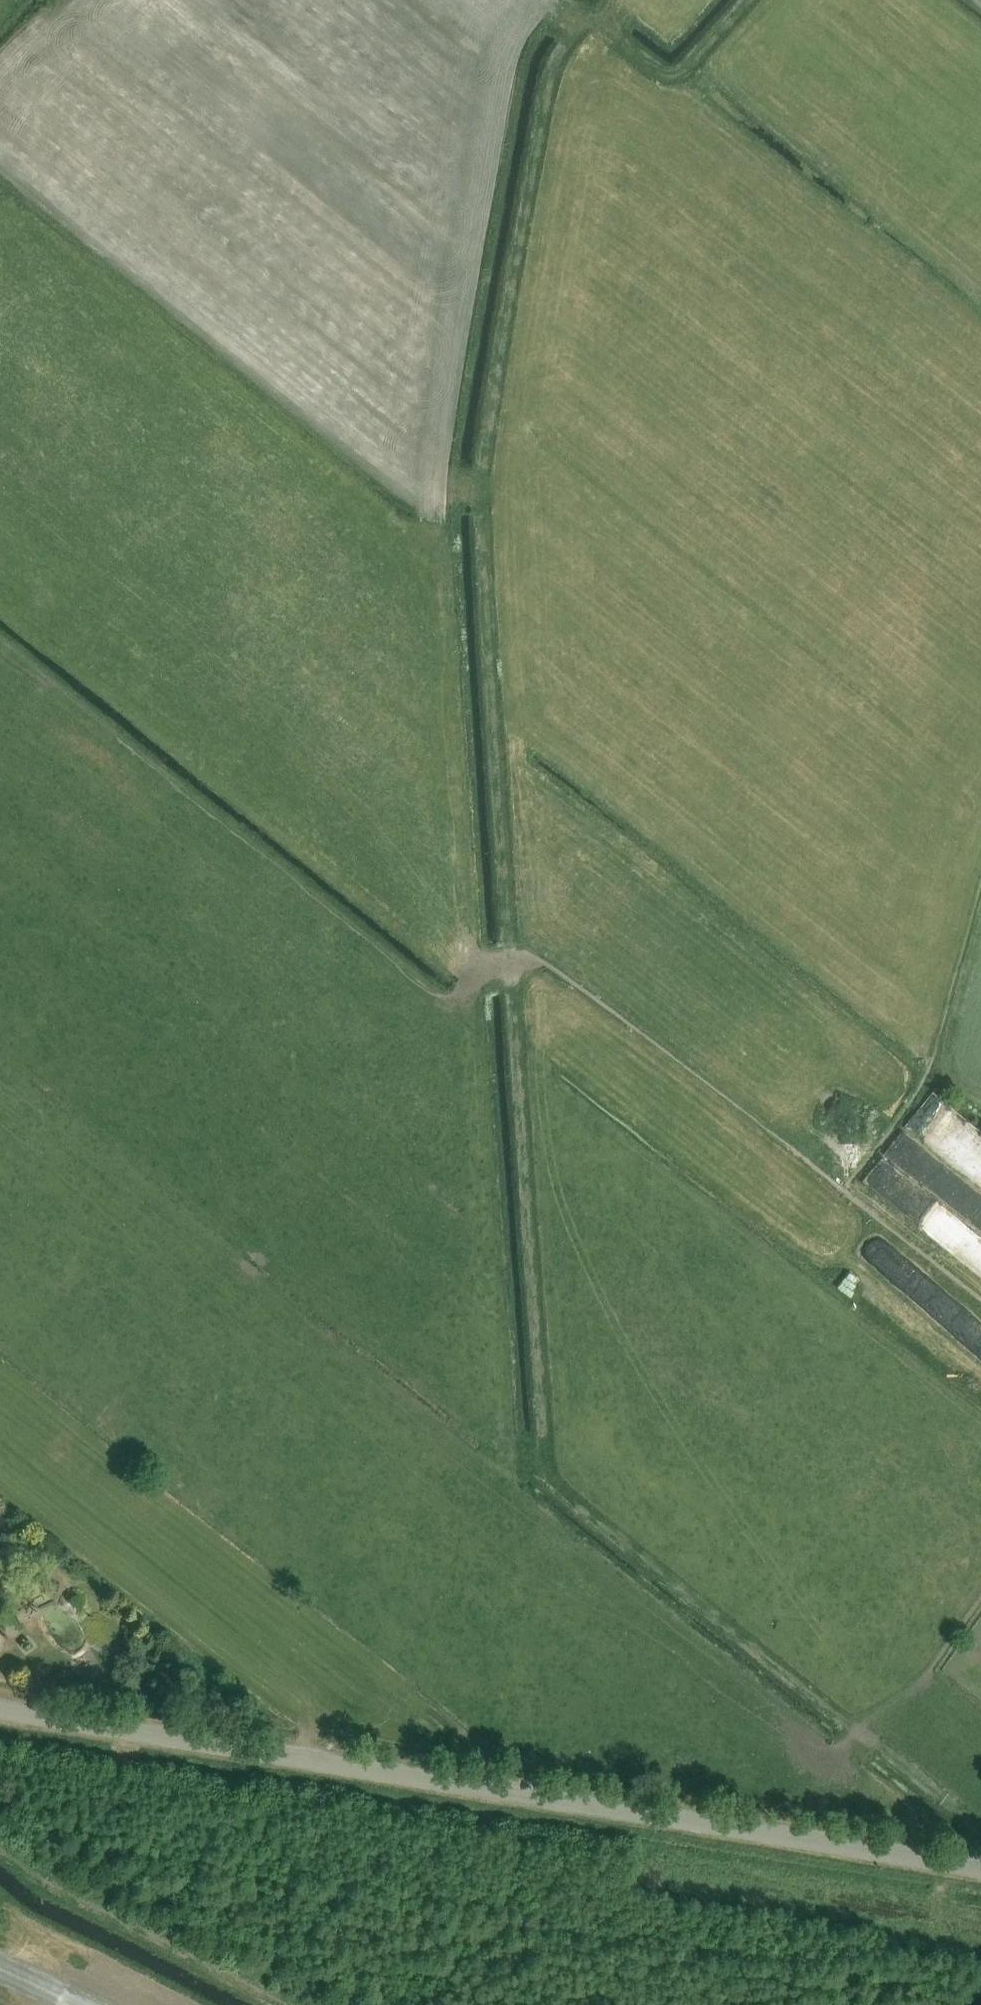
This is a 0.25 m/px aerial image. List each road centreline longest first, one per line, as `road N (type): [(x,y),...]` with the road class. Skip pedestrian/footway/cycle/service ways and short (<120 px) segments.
road 1 (residential): [(980,1867),(0,1709)]

